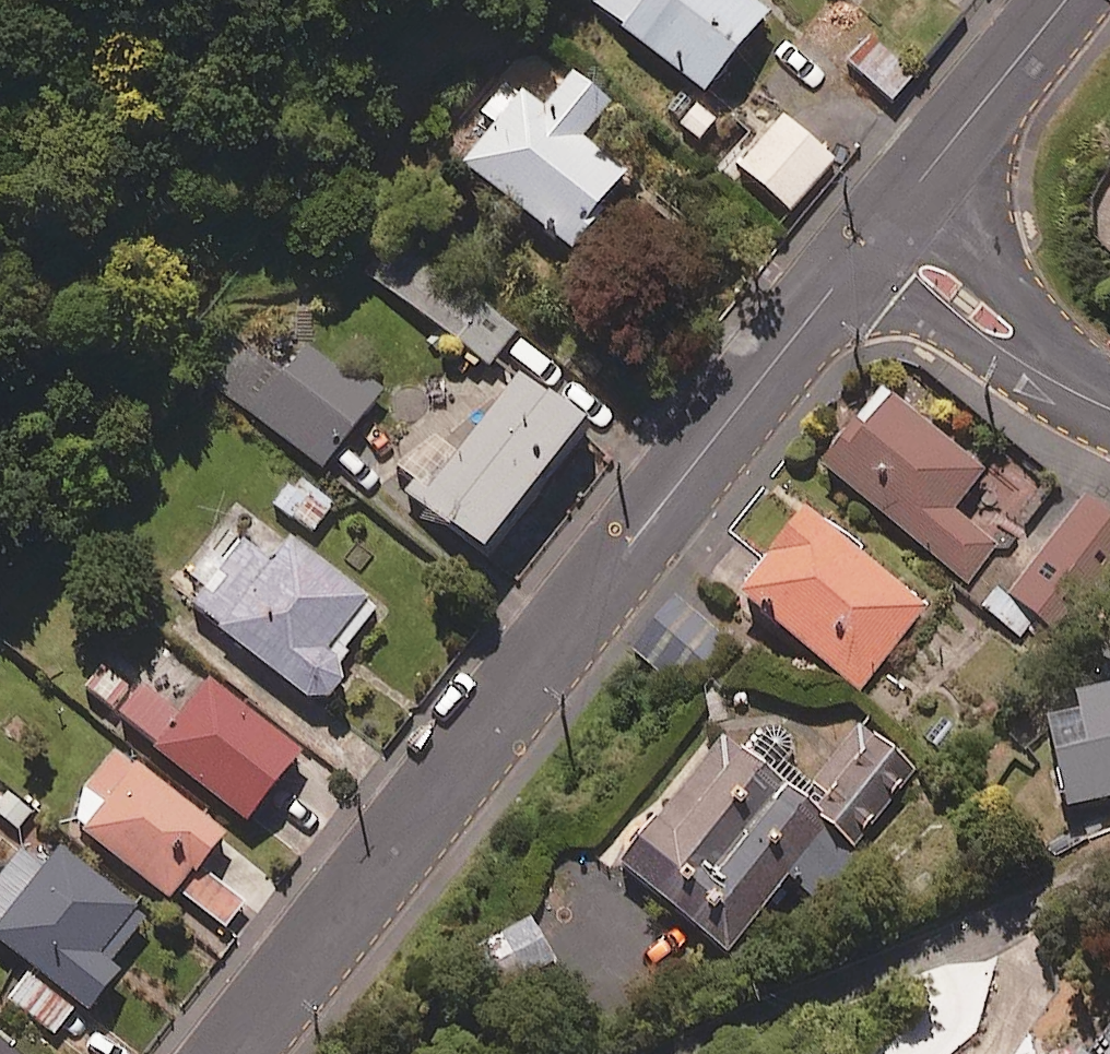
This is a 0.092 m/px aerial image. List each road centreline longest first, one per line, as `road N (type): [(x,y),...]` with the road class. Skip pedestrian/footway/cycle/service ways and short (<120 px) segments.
road 1 (residential): [(233,1053),(878,231)]
road 2 (unclassified): [(722,1053),(972,936),(1109,857)]
road 3 (residential): [(878,231),(1062,0)]
road 4 (residential): [(878,231),(1009,337),(1109,405)]

